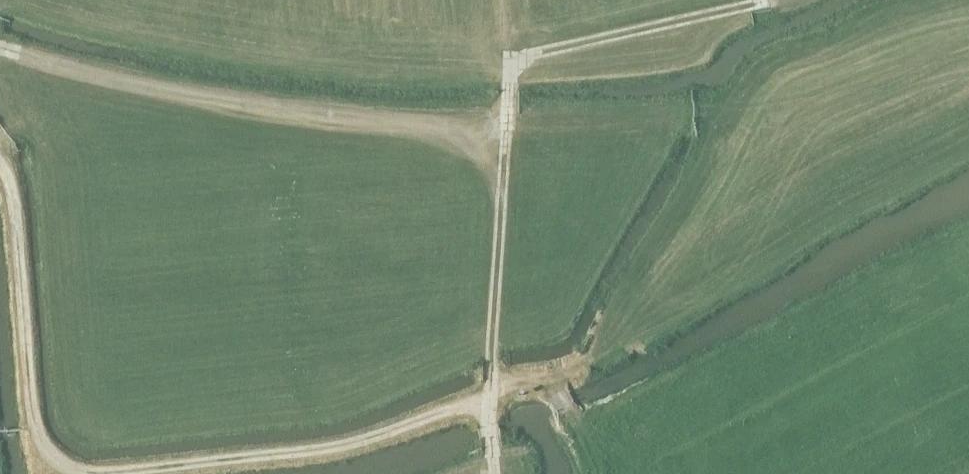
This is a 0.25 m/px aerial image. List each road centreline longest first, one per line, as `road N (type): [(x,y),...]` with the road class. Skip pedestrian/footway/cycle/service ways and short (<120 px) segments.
road 1 (track): [(500,0),(504,155),(487,397),(545,377),(570,410)]
road 2 (track): [(496,473),(487,397),(345,450),(137,473)]
road 3 (track): [(77,473),(64,472),(33,422),(14,209),(0,164)]
road 4 (track): [(506,64),(763,0)]

